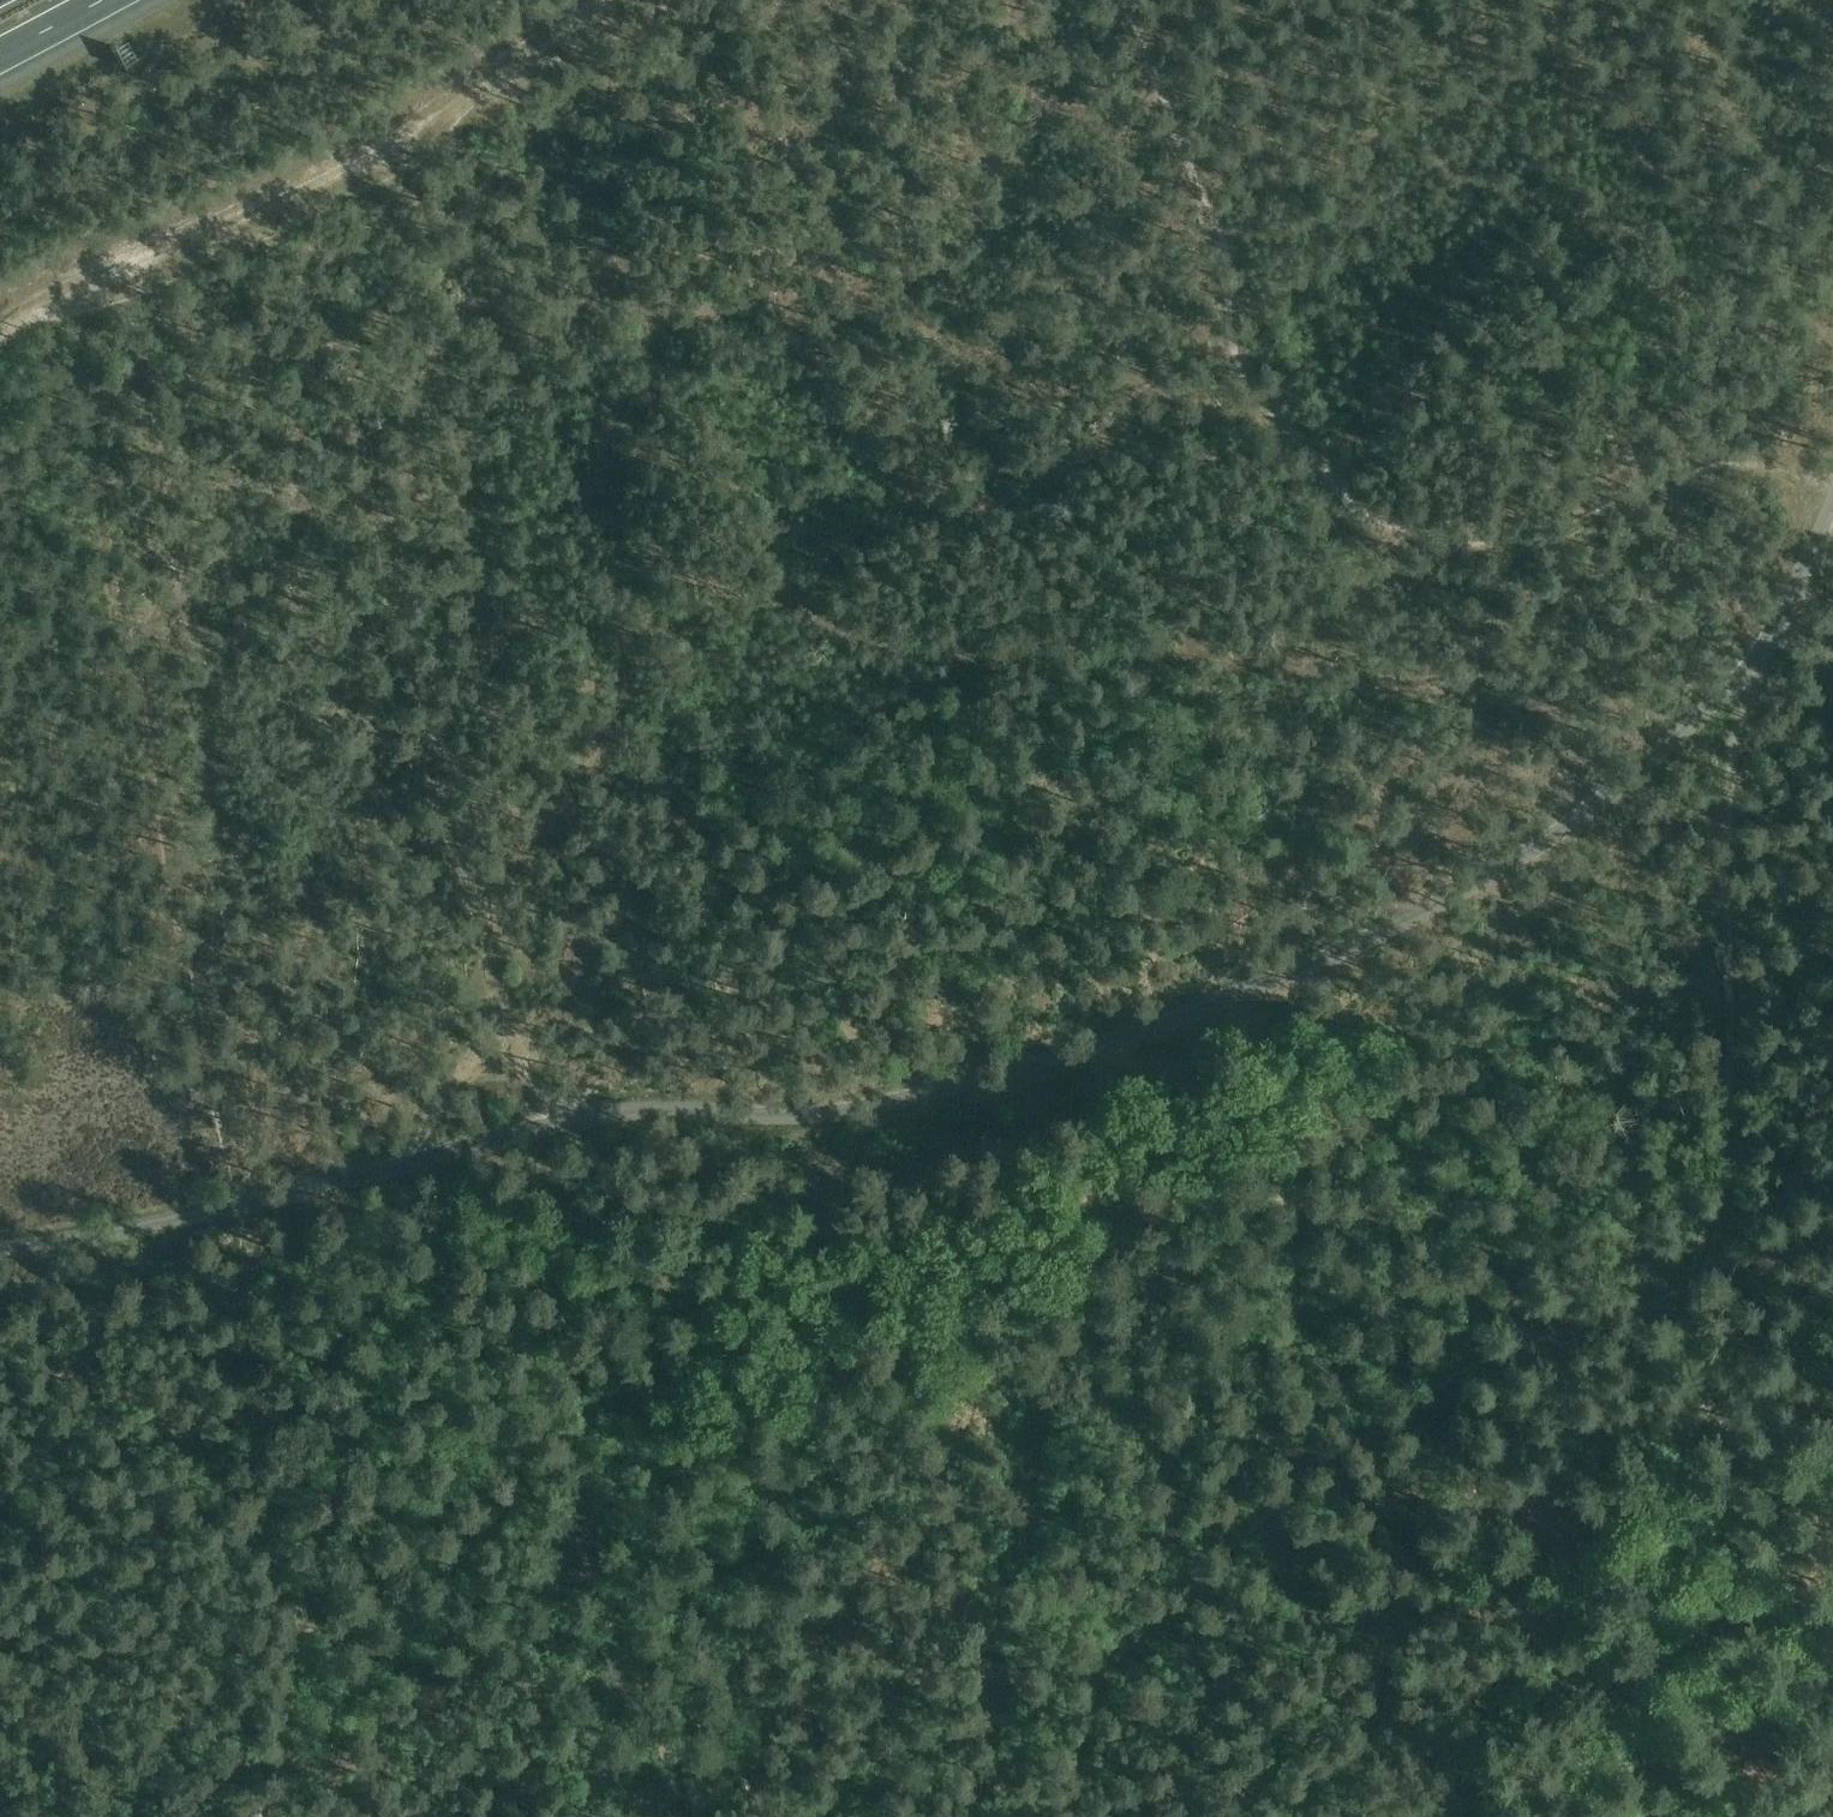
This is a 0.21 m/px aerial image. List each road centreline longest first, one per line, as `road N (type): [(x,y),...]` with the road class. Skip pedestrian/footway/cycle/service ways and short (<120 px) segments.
road 1 (unclassified): [(1832,499),(1780,617),(1744,674),(1704,710),(1556,831),(1418,915),(1279,978),(972,1079),(799,1113),(628,1107),(525,1126),(235,1205),(0,1248)]
road 2 (motorway): [(0,62),(121,0)]

